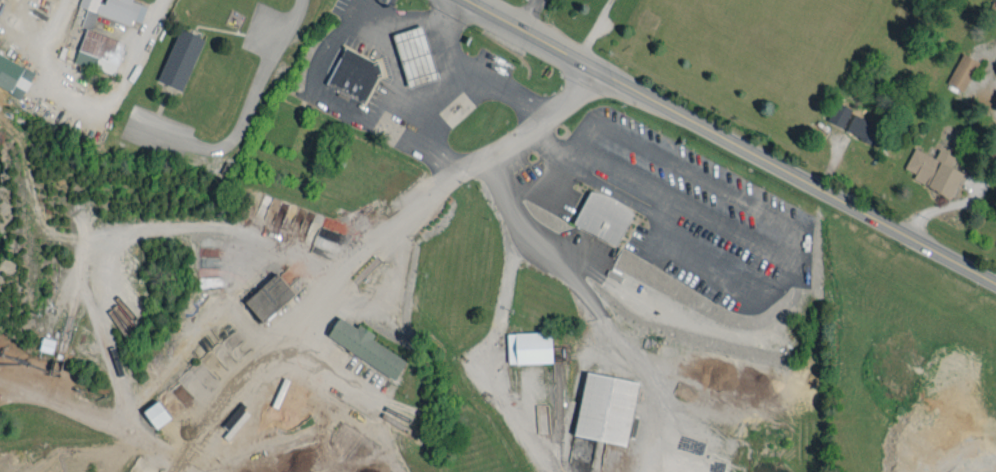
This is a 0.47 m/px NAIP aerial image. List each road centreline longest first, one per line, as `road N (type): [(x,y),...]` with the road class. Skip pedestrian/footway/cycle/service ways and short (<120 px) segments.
road 1 (primary): [(469,0),(995,283)]

